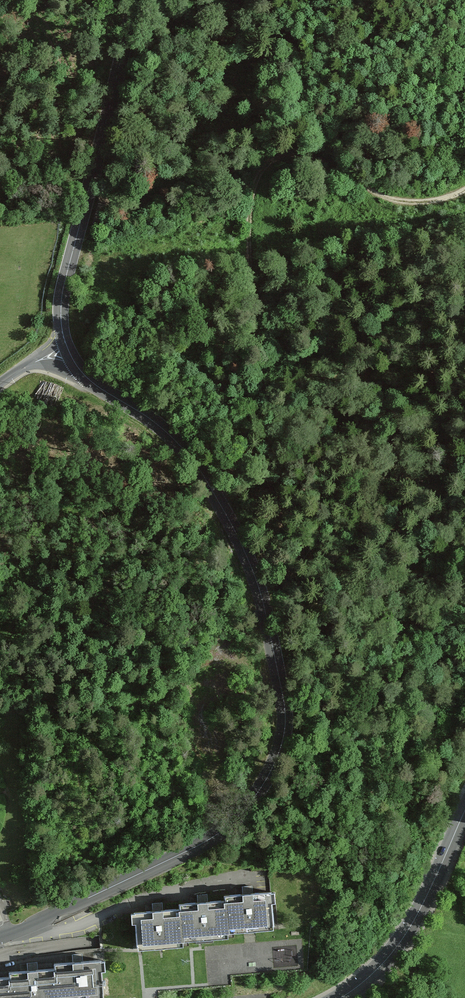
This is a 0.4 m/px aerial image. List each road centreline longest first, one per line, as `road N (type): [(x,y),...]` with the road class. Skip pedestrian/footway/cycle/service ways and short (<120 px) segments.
road 1 (tertiary): [(0,937),(214,835),(261,786),(285,725),(258,584),(223,505),(180,445),(84,375),(68,349)]
road 2 (track): [(464,192),(399,201),(298,155),(263,171),(249,210),(260,376),(223,505)]
road 3 (tertiary): [(68,349),(64,281),(143,0)]
road 4 (secondary): [(464,811),(416,921),(392,956),(345,997)]

